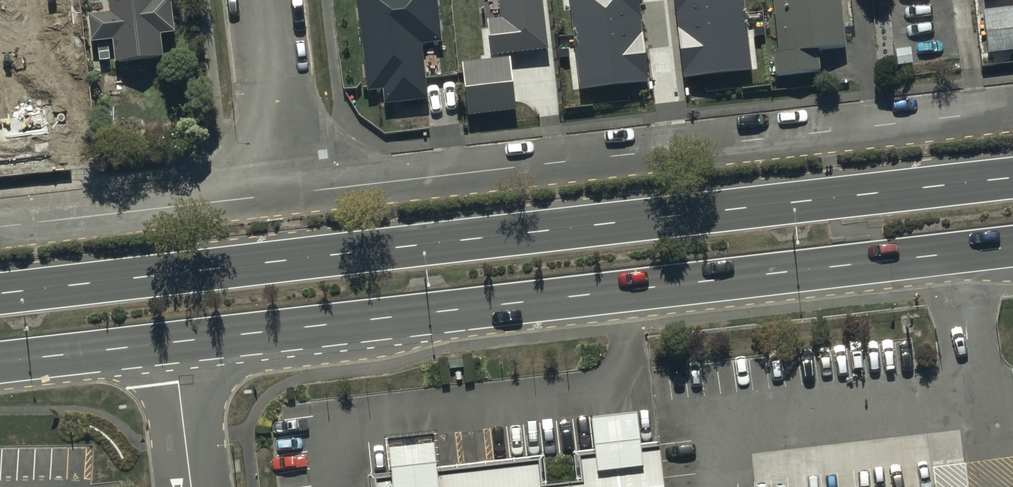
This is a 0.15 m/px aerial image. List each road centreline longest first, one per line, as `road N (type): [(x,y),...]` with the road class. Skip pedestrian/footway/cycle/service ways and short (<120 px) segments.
road 1 (primary): [(0,292),(1012,177)]
road 2 (primary): [(1012,246),(178,341)]
road 3 (residential): [(283,195),(1012,106)]
road 4 (residential): [(0,227),(283,195)]
road 5 (residential): [(261,0),(283,195)]
road 6 (primary): [(178,341),(0,361)]
road 7 (unclassified): [(178,341),(193,486)]

